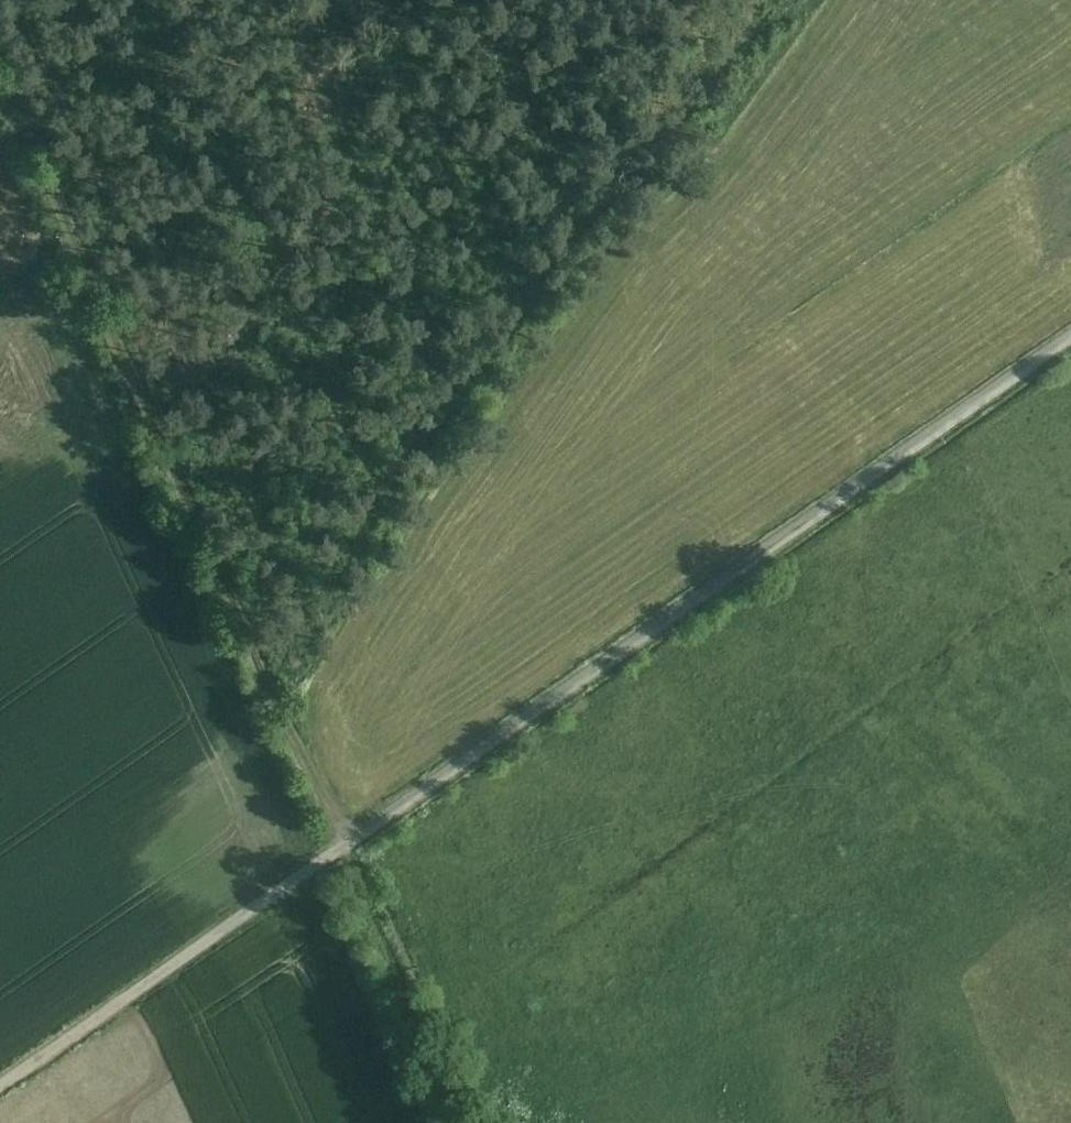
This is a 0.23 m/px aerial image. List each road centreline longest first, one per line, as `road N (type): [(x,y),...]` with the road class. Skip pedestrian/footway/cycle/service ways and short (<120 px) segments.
road 1 (track): [(0,1081),(1070,336)]

